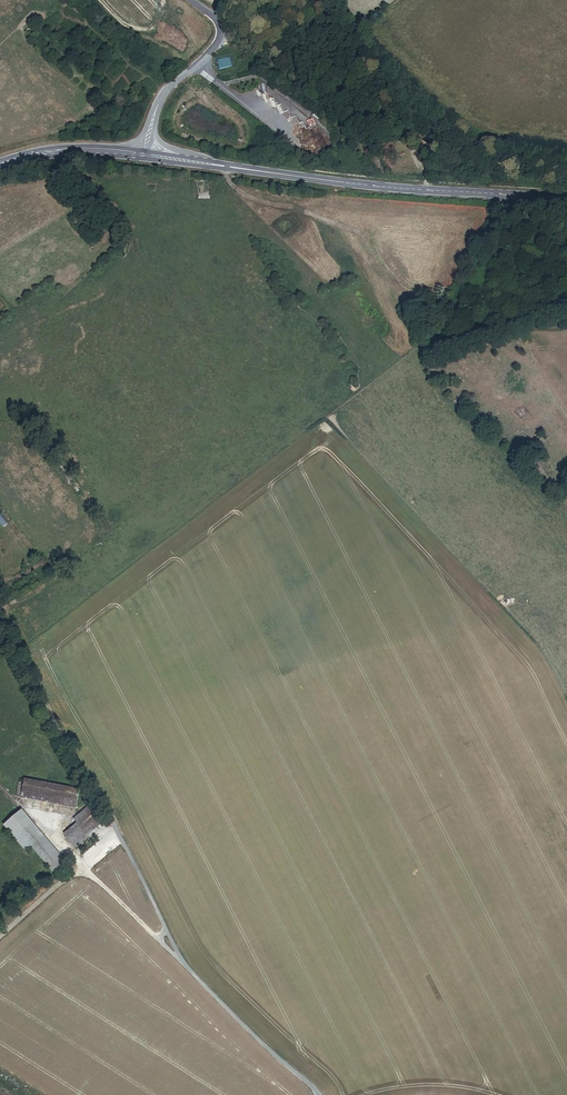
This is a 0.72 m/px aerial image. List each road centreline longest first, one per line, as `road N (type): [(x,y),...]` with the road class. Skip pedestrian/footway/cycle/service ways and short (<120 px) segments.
road 1 (unclassified): [(319,1094),(181,960),(115,826),(0,627)]
road 2 (secondary): [(566,202),(357,185),(145,154)]
road 3 (unclassified): [(145,154),(157,102),(215,44),(219,26)]
road 4 (secondary): [(145,154),(28,153),(0,164)]

